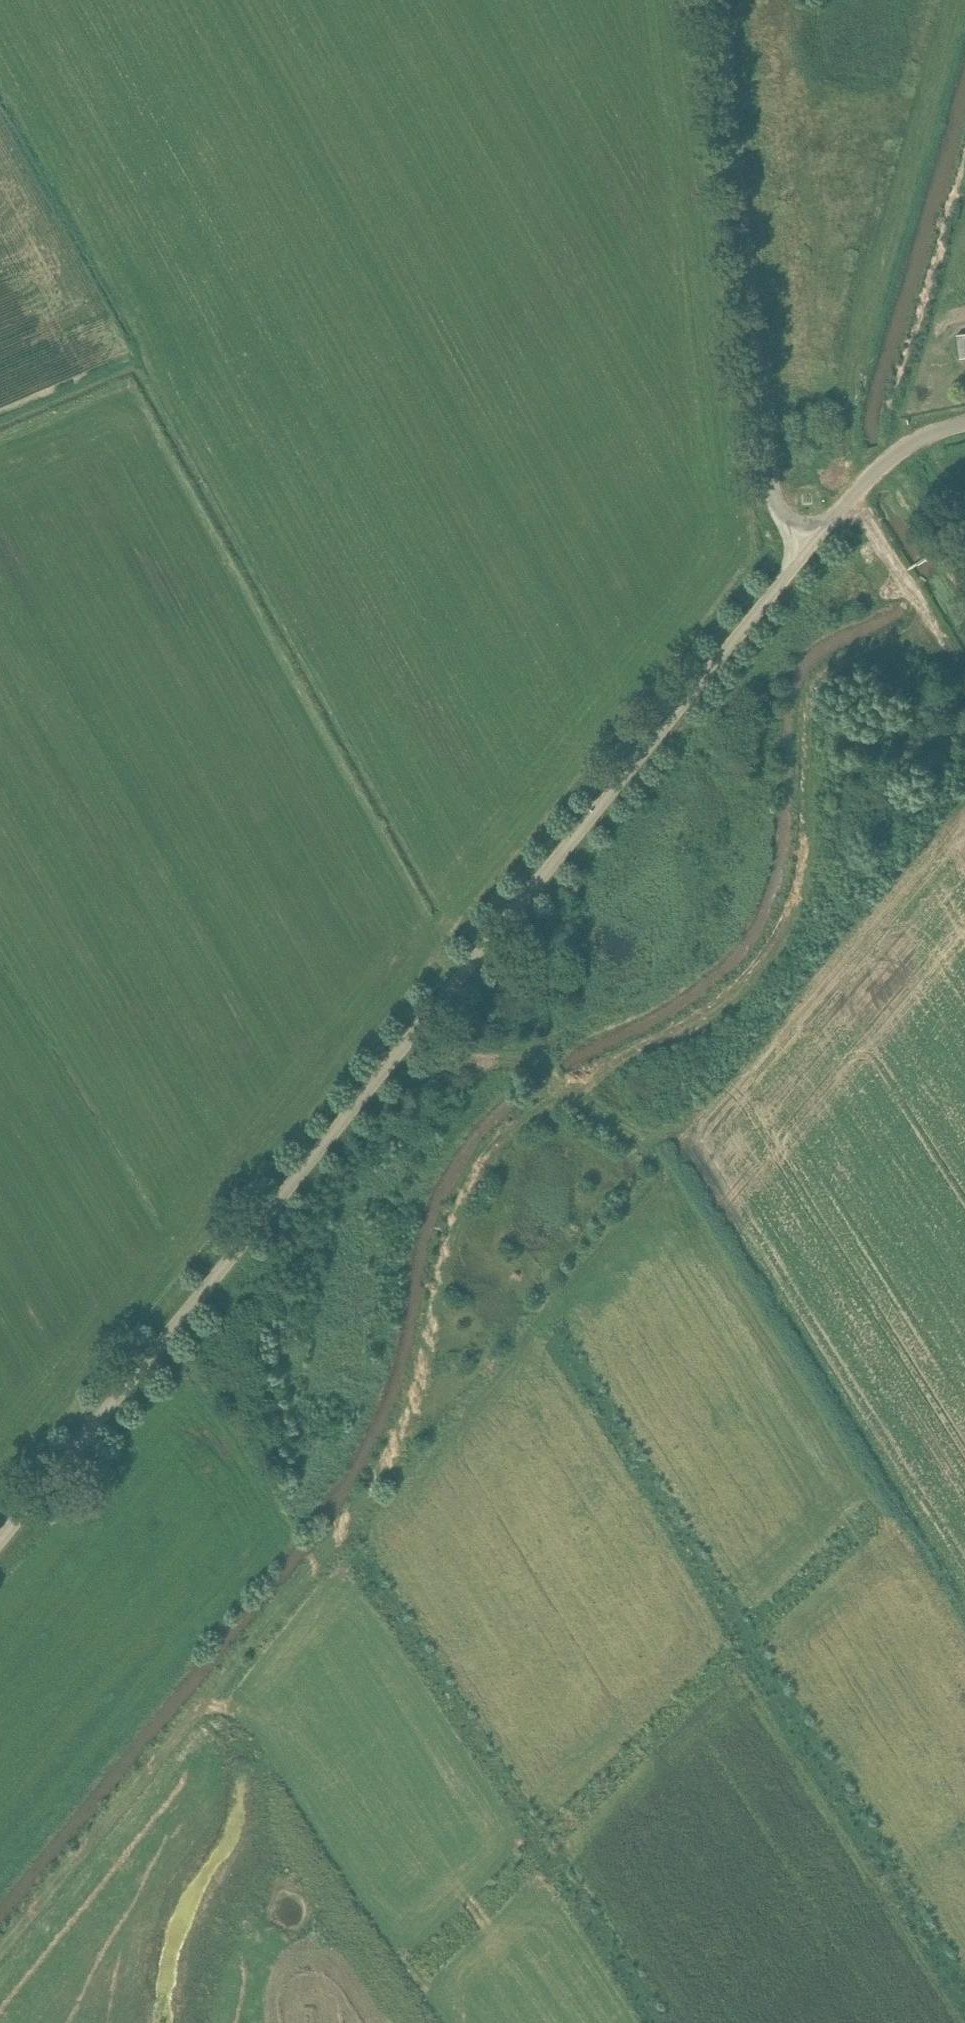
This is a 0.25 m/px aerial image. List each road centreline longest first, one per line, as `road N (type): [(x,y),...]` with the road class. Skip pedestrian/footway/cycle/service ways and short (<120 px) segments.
road 1 (unclassified): [(0,1541),(817,538)]
road 2 (unclassified): [(817,538),(788,520),(773,493),(716,0)]
road 3 (unclassified): [(817,538),(902,450),(964,425)]

